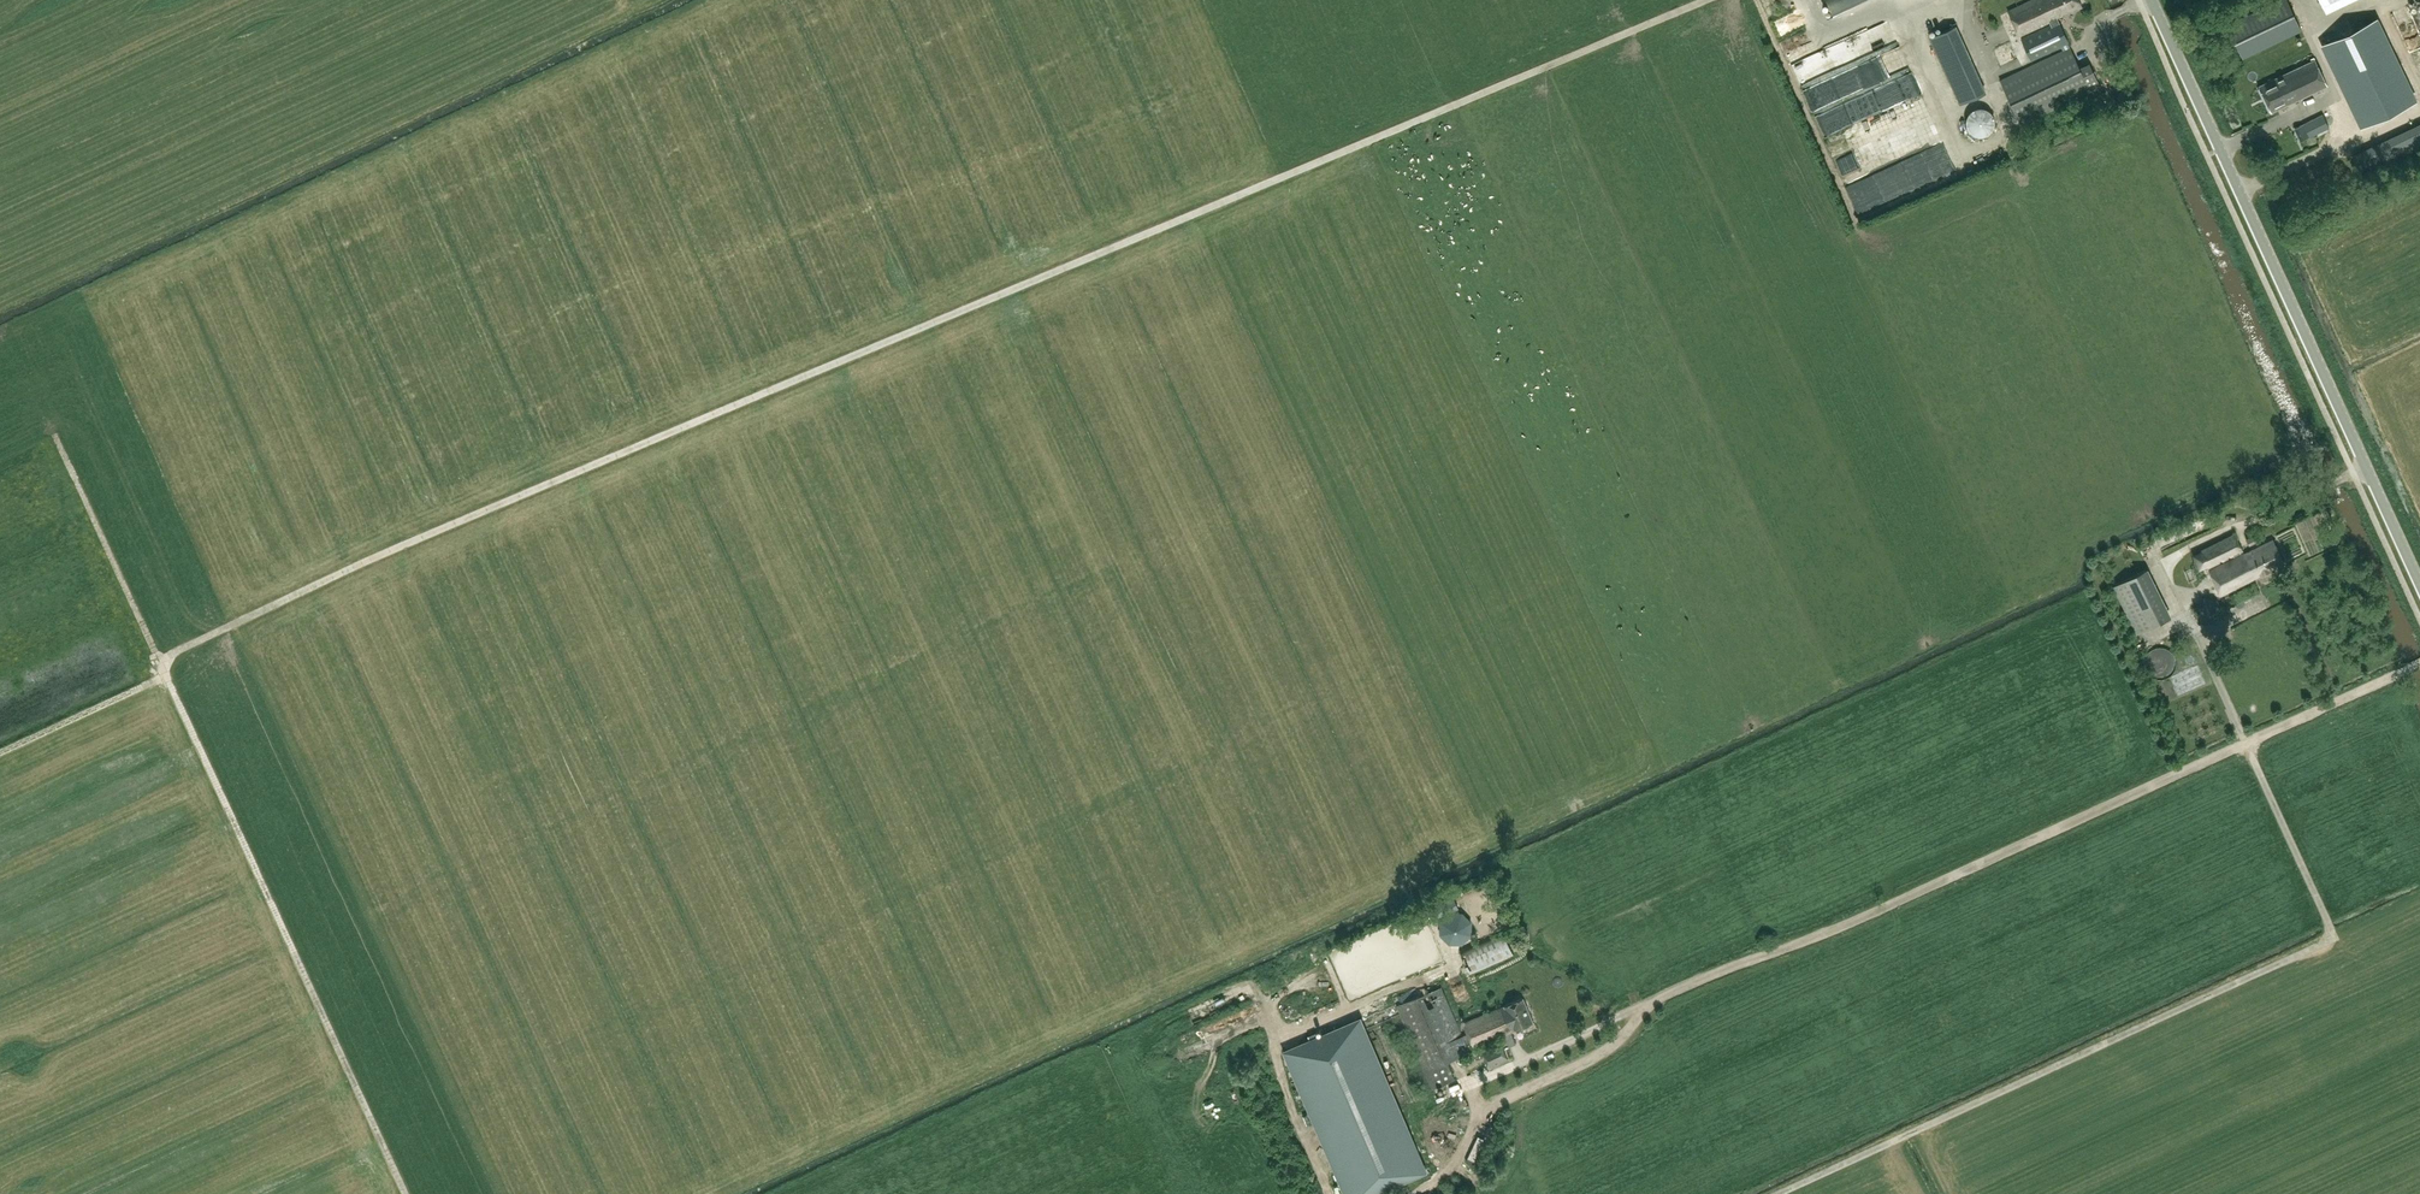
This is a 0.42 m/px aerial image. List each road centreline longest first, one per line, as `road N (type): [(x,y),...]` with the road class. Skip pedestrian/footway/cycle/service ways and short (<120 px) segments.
road 1 (track): [(1778,1193),(2330,941),(2197,642)]
road 2 (unclassified): [(2419,583),(2152,0)]

